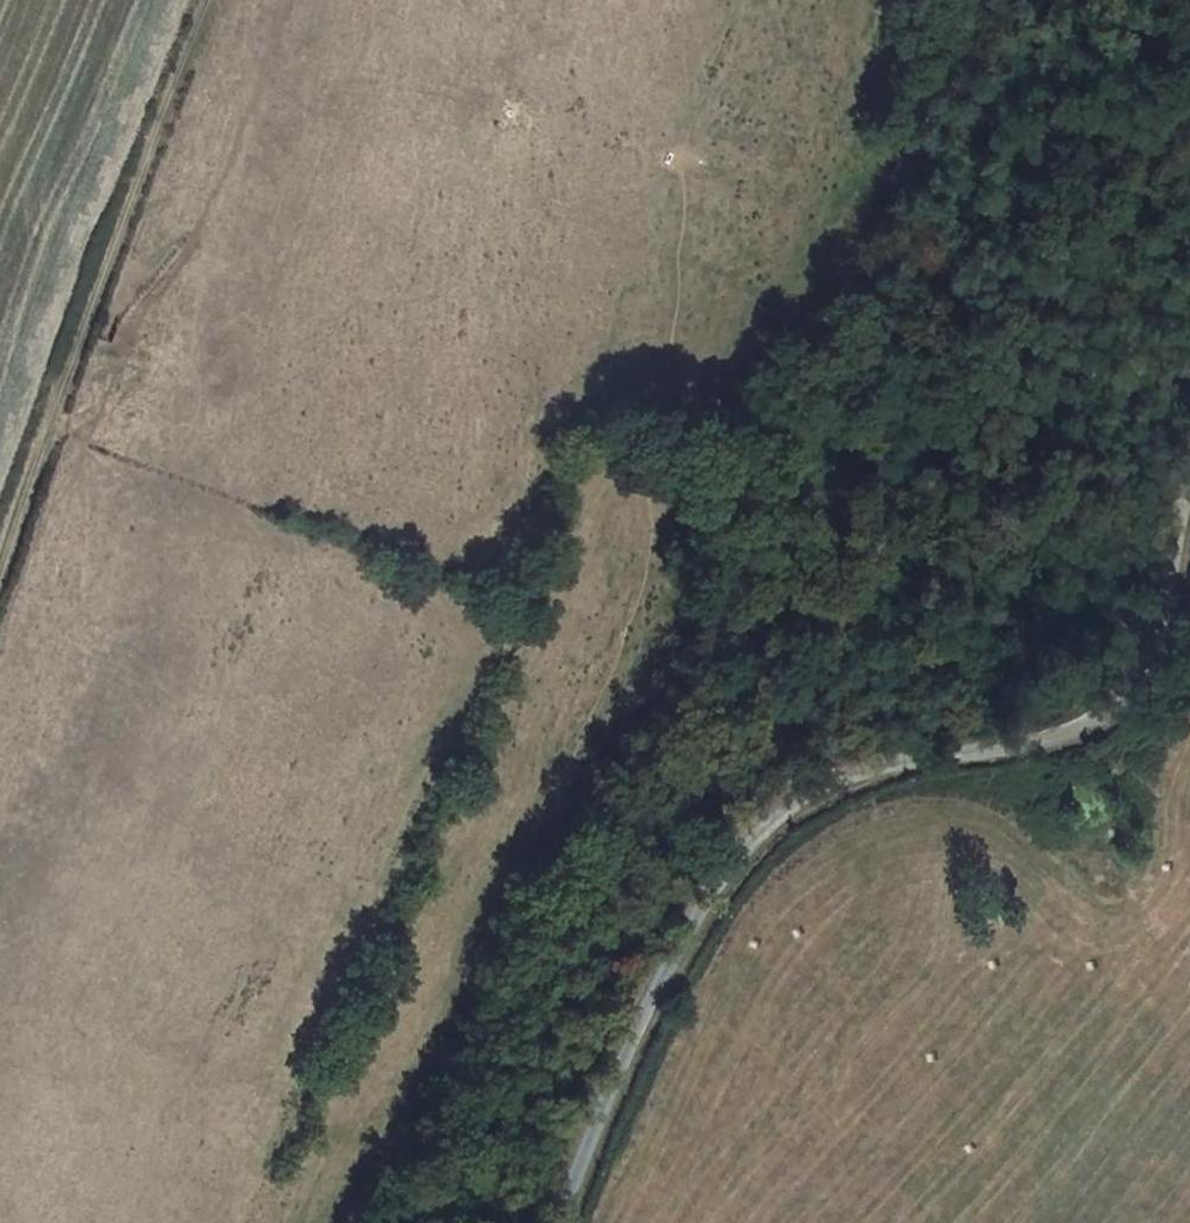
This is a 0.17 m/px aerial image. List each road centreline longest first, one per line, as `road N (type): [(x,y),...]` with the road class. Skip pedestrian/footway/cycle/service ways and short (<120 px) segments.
road 1 (unclassified): [(560,1222),(663,975),(719,875),(799,801),(885,763),(1026,745),(1102,715),(1158,626),(1189,490)]

